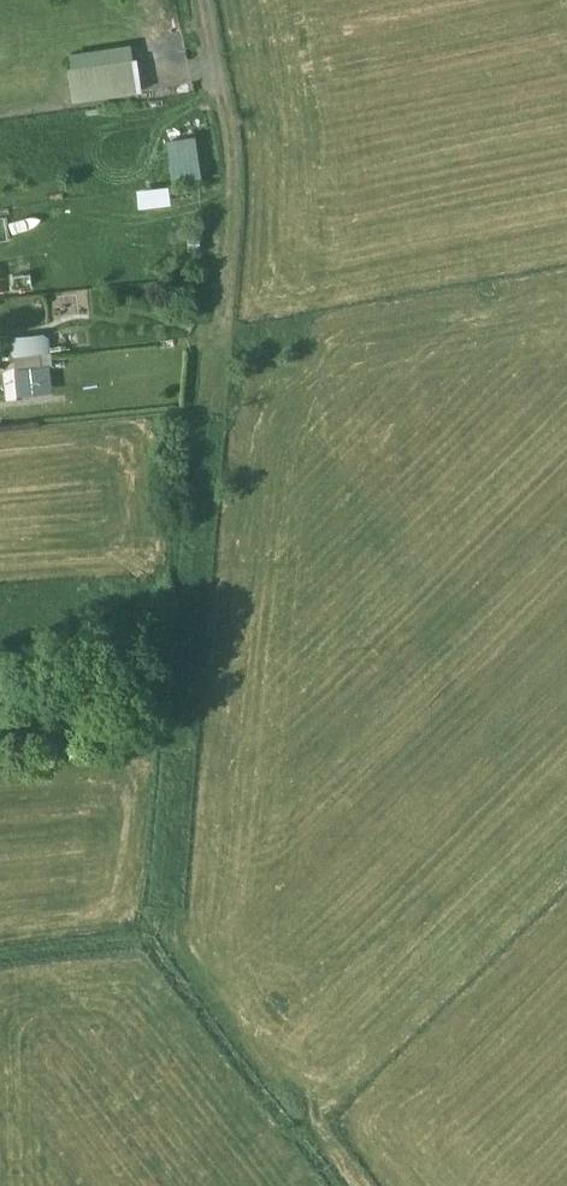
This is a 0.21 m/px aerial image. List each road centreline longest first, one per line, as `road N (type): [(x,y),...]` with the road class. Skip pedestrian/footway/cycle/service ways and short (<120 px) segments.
road 1 (track): [(217,0),(250,182),(177,969),(346,1185)]

